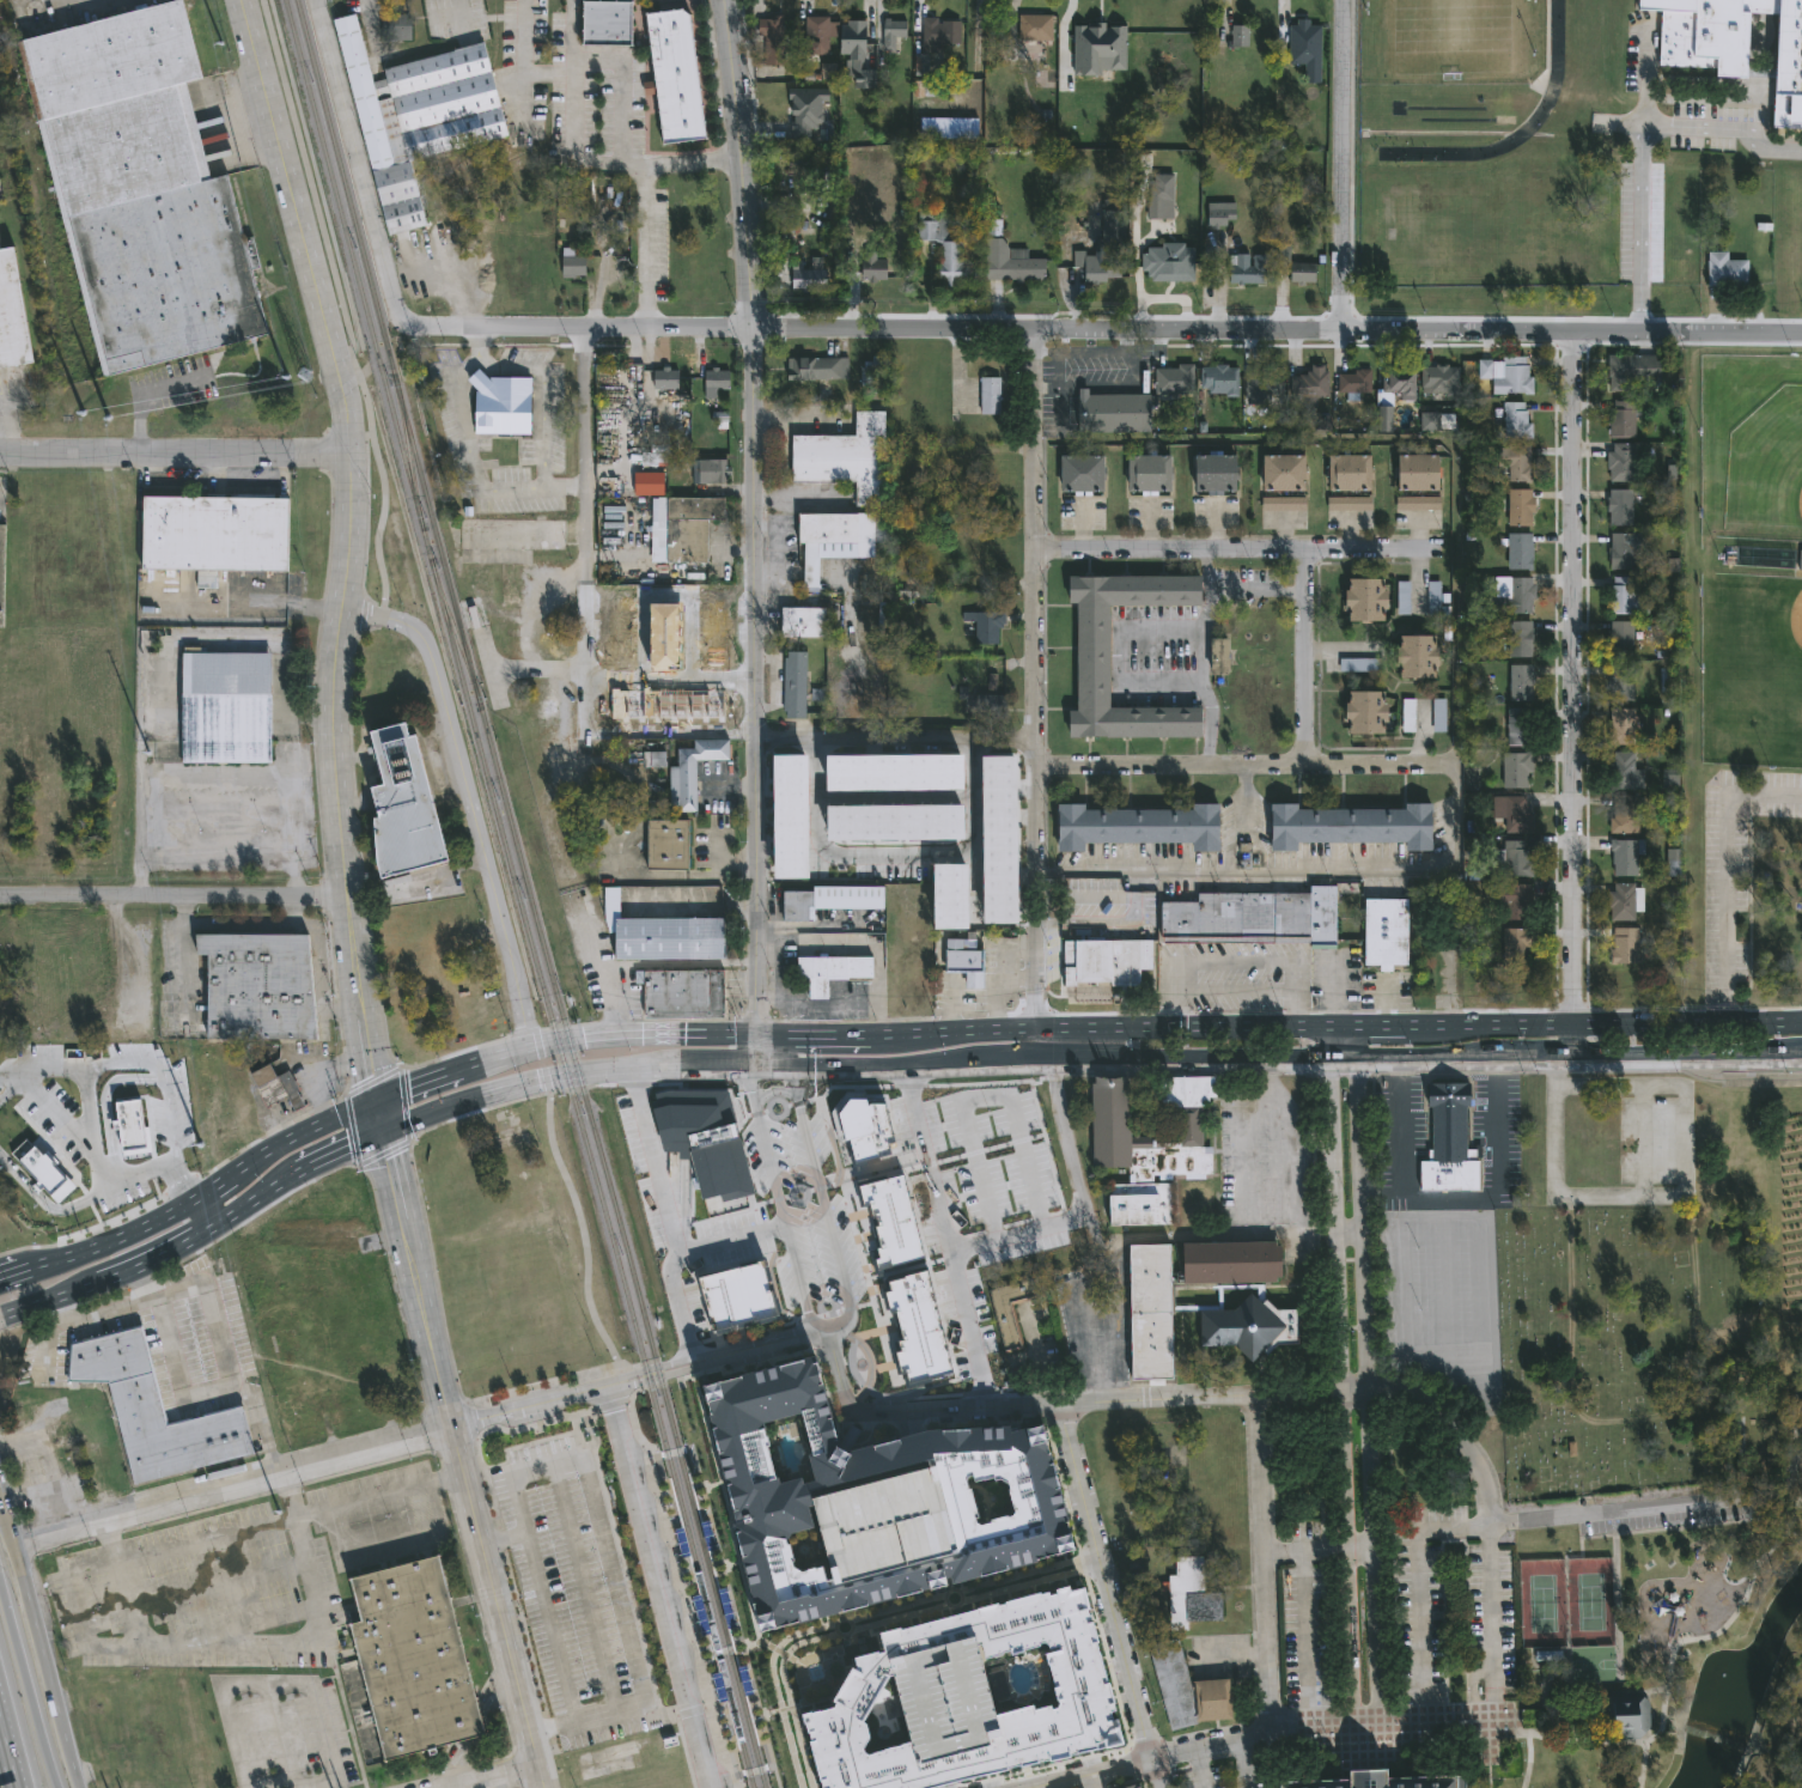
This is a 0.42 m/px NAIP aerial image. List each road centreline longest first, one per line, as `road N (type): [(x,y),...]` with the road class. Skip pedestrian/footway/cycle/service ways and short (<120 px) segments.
road 1 (residential): [(394,312),(415,329),(1801,334)]
road 2 (residential): [(721,0),(745,226),(763,1066)]
road 3 (secondary): [(1569,1023),(759,1033),(568,1038),(528,1047)]
road 4 (residential): [(1091,1263),(1054,1148),(1037,1028),(1033,330)]
road 5 (secondary): [(763,1066),(1569,1058)]
road 6 (residential): [(1569,1058),(1567,335)]
road 7 (tertiary): [(358,1012),(331,729),(348,517),(343,449)]
road 8 (residential): [(528,1047),(428,647),(382,619)]
road 9 (tertiary): [(343,449),(340,394),(238,0)]
road 10 (residential): [(451,1423),(12,1547)]
road 11 (residential): [(708,1787),(604,1386)]
road 12 (residential): [(1035,765),(1449,765)]
road 13 (residential): [(1193,1746),(1252,1733),(1270,1719),(1255,1397)]
road 14 (residential): [(1033,549),(1437,549)]
road 15 (tertiary): [(451,1423),(542,1787)]
road 16 (residential): [(1329,1027),(1340,1392)]
road 17 (residential): [(583,693),(580,328)]
road 18 (residential): [(1060,1403),(1152,1756)]
road 19 (residential): [(1366,1391),(1353,1027)]
road 20 (residential): [(0,895),(343,890)]
road 21 (residential): [(0,450),(343,449)]
road 22 (residential): [(1338,332),(1340,0)]
road 23 (secondary): [(0,1316),(140,1261),(297,1170)]
road 24 (residential): [(394,312),(317,0)]
road 25 (residential): [(1486,1524),(1478,1466),(1432,1401),(1366,1391),(1255,1397)]
road 26 (tertiary): [(379,1130),(451,1423)]
road 27 (secondary): [(80,1787),(0,1501)]
road 28 (residential): [(826,1328),(844,1322),(850,1308),(795,1099),(763,1066)]
road 29 (residential): [(753,741),(1035,742)]
road 30 (residential): [(763,1066),(756,1109),(809,1316),(826,1328)]
road 31 (residential): [(969,859),(809,859),(809,741)]
road 32 (secondary): [(1569,1058),(1801,1053)]
road 33 (secondary): [(1801,1018),(1569,1023)]
road 34 (residential): [(826,1328),(604,1386)]
road 35 (residential): [(1028,1404),(1255,1397)]
road 36 (secondary): [(546,1081),(763,1066)]
road 37 (motorway): [(55,1787),(0,1578)]
road 38 (residential): [(1303,551),(1301,765)]
road 39 (residential): [(964,742),(973,924)]
road 40 (residential): [(846,1410),(1028,1404)]
road 41 (secondary): [(379,1130),(546,1081)]
road 42 (secondary): [(187,1202),(110,1246),(29,1271)]
road 43 (residential): [(1028,1787),(1193,1746)]
road 44 (secondary): [(528,1047),(371,1100)]
road 45 (secondary): [(371,1100),(231,1173)]
road 46 (residential): [(604,1386),(451,1423)]

